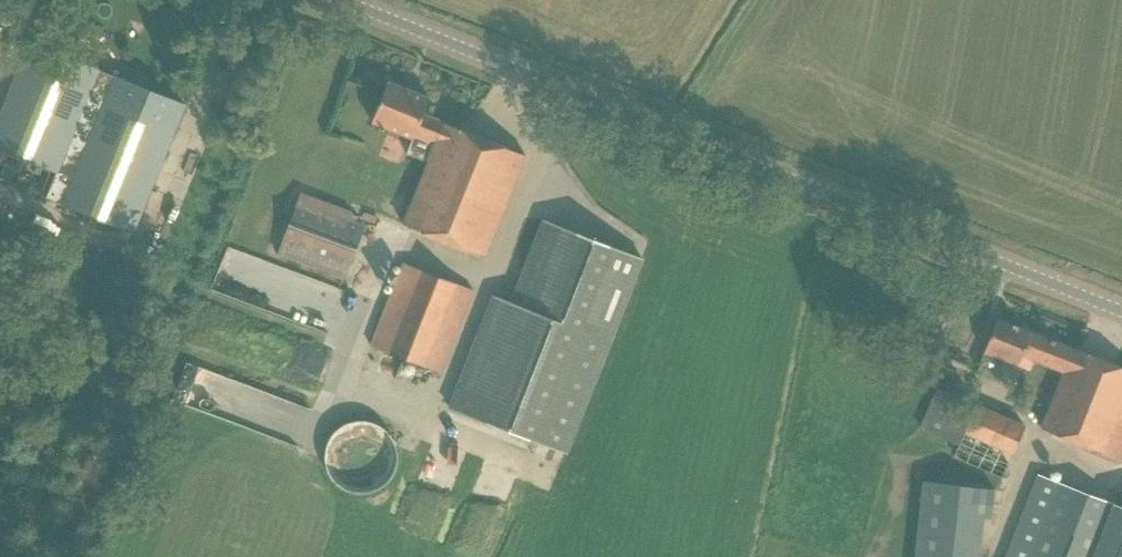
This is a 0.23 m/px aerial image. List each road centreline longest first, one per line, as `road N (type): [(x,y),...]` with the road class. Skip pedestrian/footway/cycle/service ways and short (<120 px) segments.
road 1 (secondary): [(1121,311),(341,0)]

